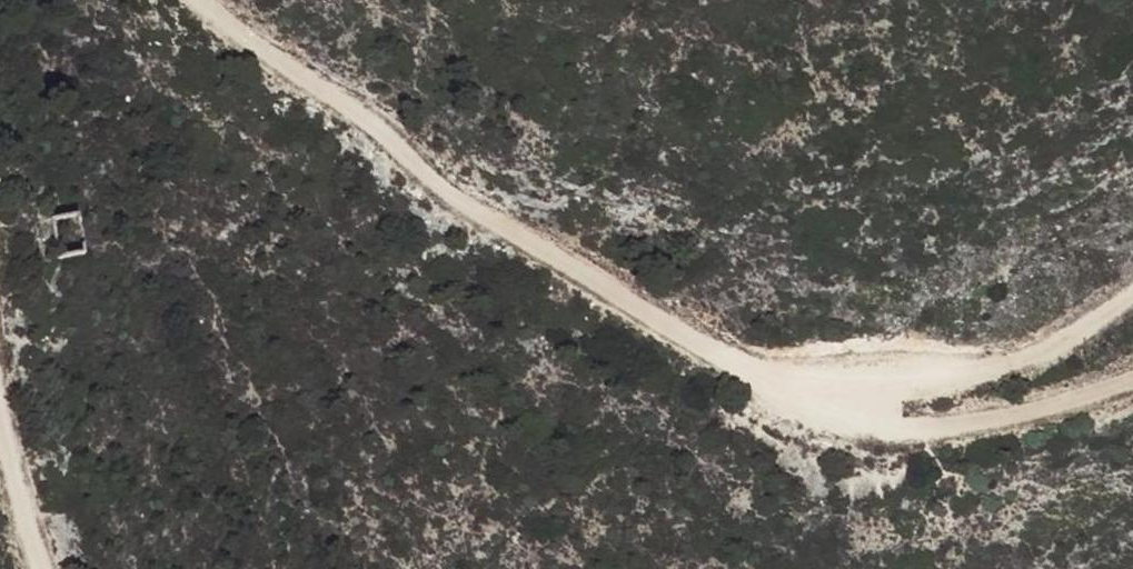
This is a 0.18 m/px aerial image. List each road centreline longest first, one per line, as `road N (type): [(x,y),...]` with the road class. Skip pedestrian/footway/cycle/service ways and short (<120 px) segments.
road 1 (track): [(198,0),(293,79),(354,110),(443,194),(796,398),(851,396)]
road 2 (track): [(851,396),(1003,361),(1132,297)]
road 3 (track): [(1132,373),(1028,407),(891,425),(851,396)]
road 4 (track): [(39,568),(0,437)]

